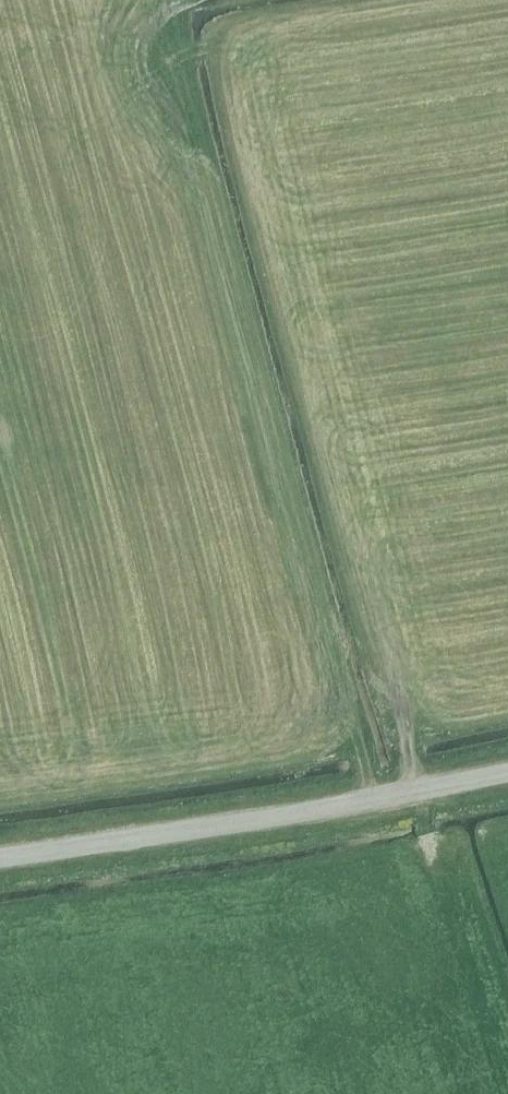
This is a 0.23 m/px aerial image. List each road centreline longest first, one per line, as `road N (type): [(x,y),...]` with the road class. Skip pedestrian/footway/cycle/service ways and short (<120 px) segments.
road 1 (unclassified): [(0,857),(507,773)]

